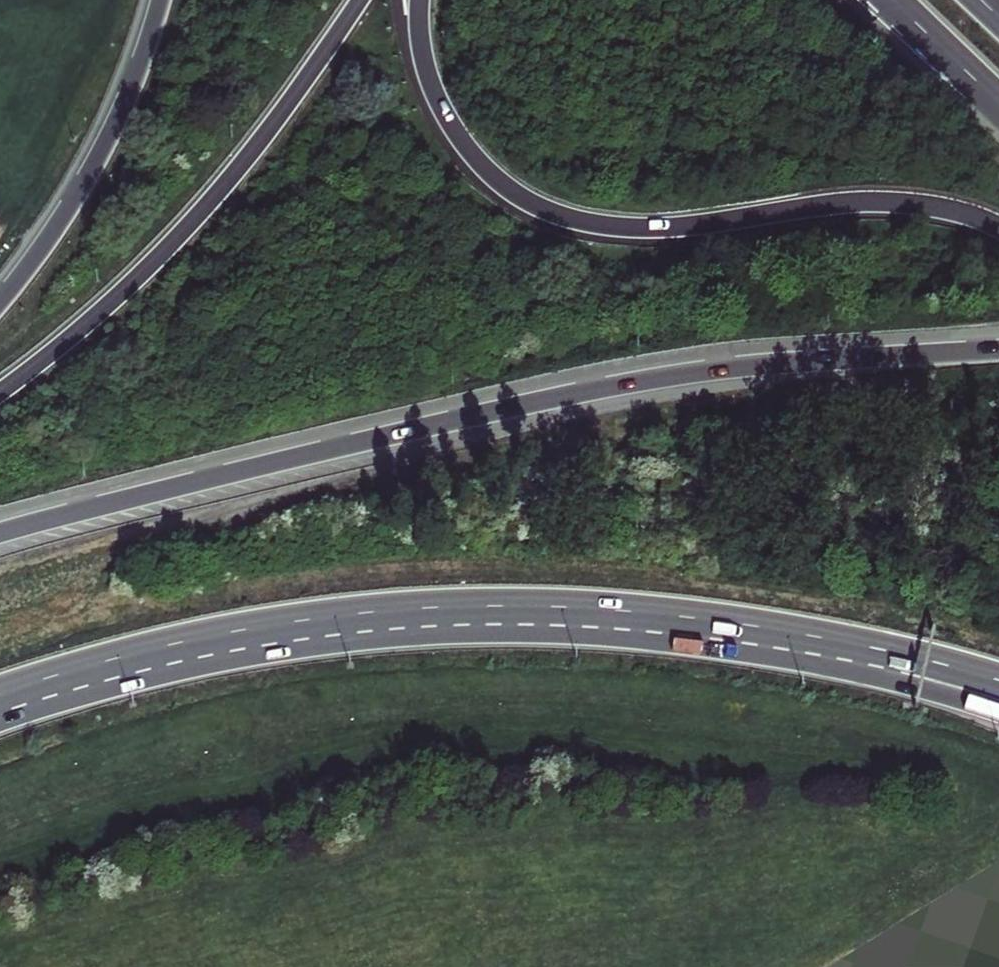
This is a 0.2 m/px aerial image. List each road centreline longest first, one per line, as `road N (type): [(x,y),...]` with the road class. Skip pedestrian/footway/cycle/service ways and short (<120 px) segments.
road 1 (trunk): [(998,351),(671,376),(0,533)]
road 2 (trunk): [(0,702),(155,658),(364,623),(521,614),(723,632)]
road 3 (motorway): [(418,0),(418,46),(439,117),(489,180),(553,218),(645,233),(884,204),(965,214),(998,229)]
road 4 (trunk): [(362,0),(228,183),(115,300),(0,395)]
road 5 (trunk): [(161,0),(98,160),(0,303)]
road 6 (trunk): [(723,632),(998,712)]
road 7 (trunk): [(723,632),(932,663),(998,682)]
road 8 (motorway): [(890,0),(998,104)]

